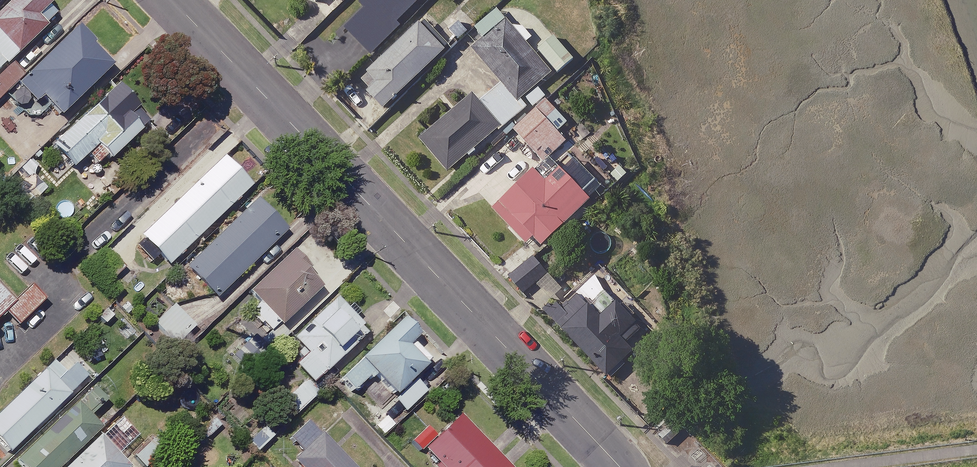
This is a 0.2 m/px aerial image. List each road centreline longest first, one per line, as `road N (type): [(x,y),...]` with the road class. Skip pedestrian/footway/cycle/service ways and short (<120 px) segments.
road 1 (residential): [(171,0),(619,466)]

